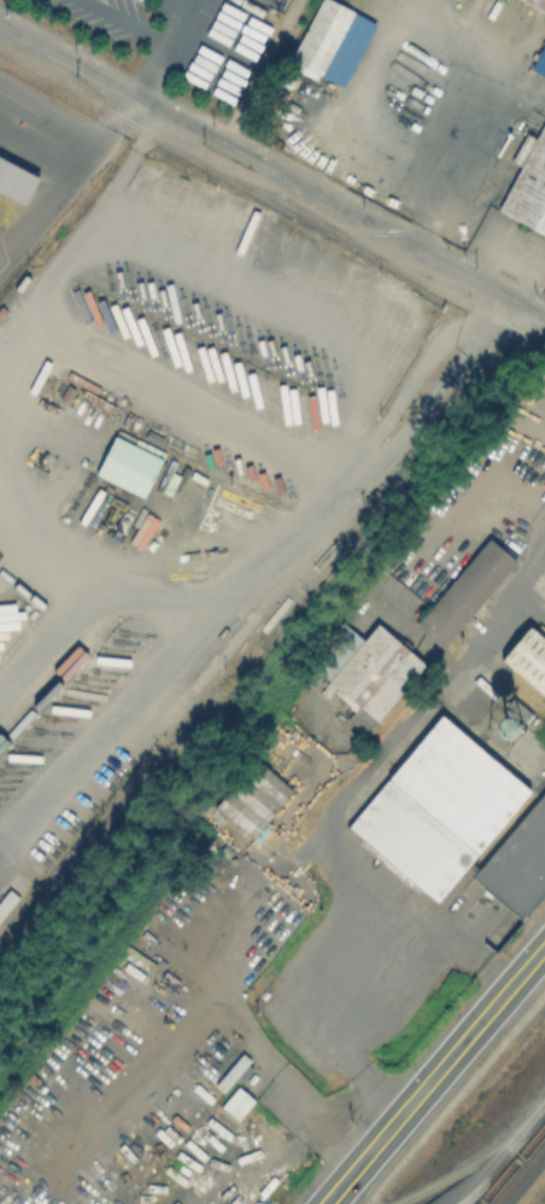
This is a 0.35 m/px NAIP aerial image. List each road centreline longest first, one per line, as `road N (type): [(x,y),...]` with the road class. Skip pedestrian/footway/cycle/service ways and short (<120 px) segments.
road 1 (residential): [(544,324),(0,25)]
road 2 (secondary): [(326,1203),(502,999)]

